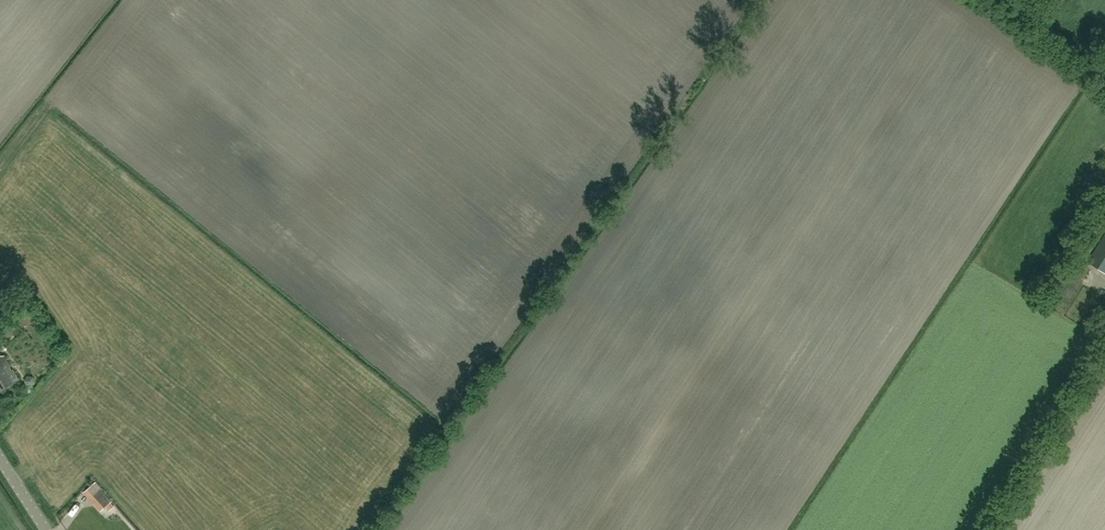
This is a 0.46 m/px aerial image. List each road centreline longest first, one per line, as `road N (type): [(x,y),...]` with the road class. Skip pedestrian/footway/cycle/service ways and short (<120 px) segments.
road 1 (unclassified): [(1104,84),(996,0)]

